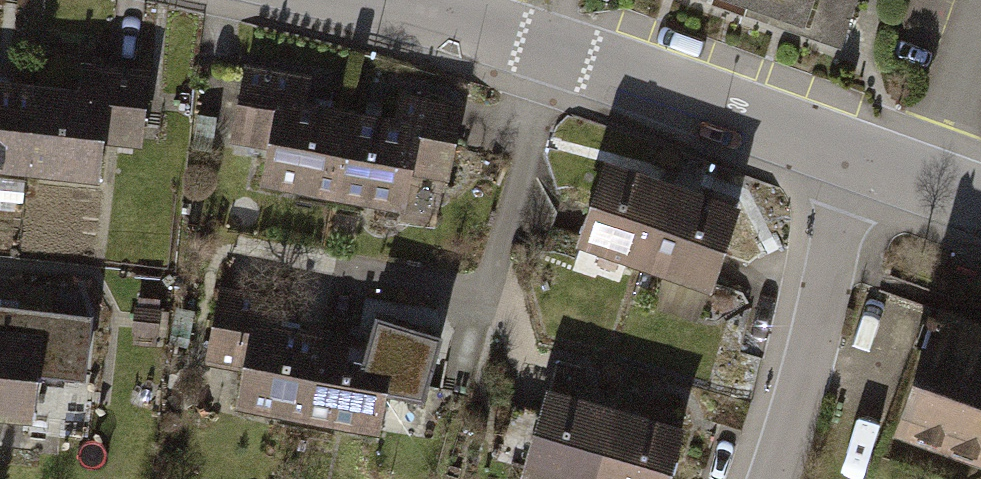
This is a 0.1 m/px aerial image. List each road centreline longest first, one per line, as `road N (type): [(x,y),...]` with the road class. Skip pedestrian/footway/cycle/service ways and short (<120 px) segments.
road 1 (residential): [(387,0),(561,53),(885,171)]
road 2 (residential): [(885,171),(770,478)]

